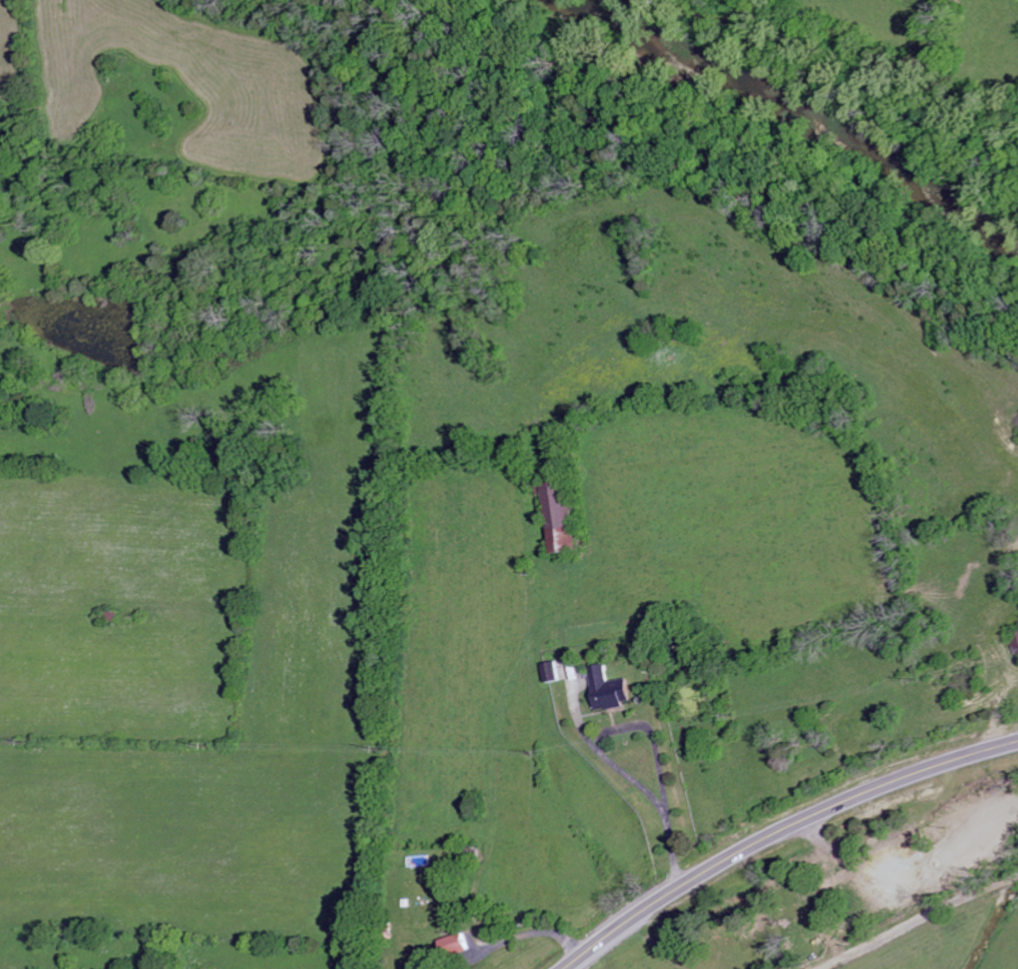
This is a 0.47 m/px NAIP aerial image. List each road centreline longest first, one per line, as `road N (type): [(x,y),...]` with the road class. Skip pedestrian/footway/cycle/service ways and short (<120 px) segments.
road 1 (trunk): [(566,968),(772,836),(884,786),(1017,744)]

